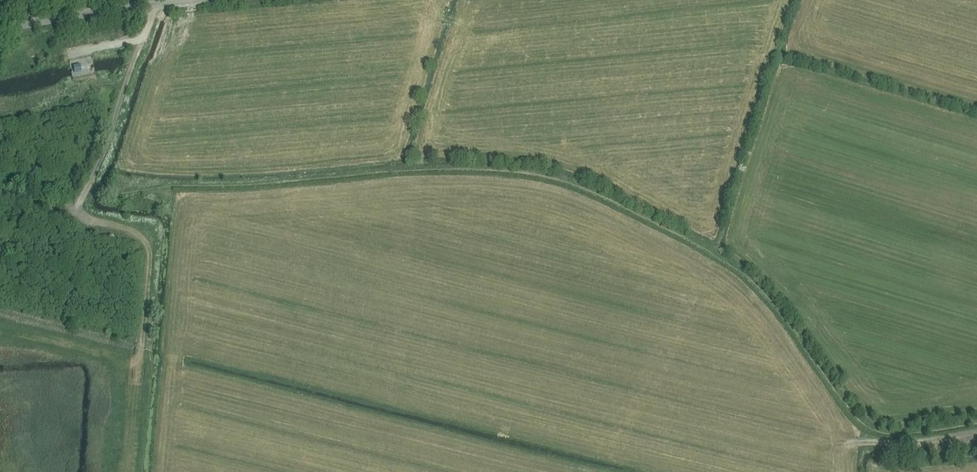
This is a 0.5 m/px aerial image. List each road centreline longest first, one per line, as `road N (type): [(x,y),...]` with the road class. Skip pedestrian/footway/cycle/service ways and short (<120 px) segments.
road 1 (unclassified): [(0,28),(188,0)]

